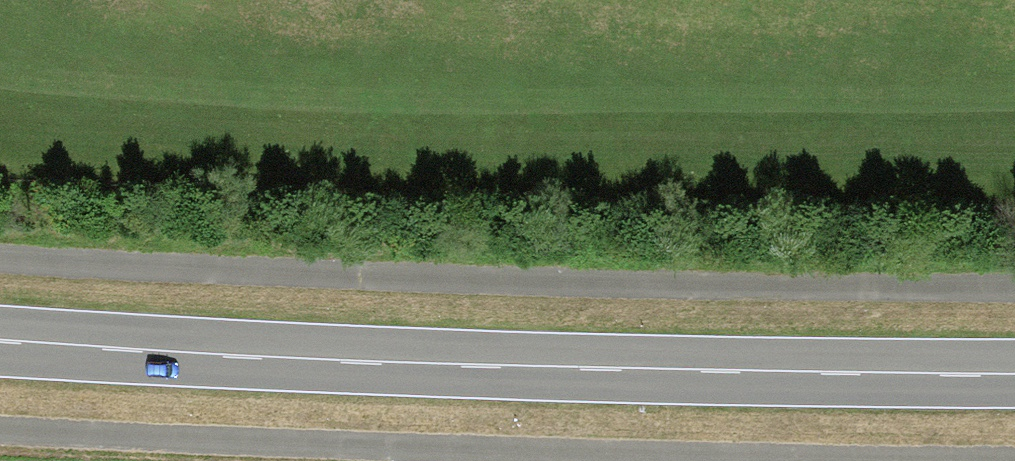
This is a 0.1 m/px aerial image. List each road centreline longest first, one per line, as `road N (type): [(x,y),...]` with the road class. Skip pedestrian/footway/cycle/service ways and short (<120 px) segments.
road 1 (track): [(0,427),(676,460),(1014,459)]
road 2 (primary): [(1014,376),(511,367),(0,340)]
road 3 (track): [(1014,286),(0,267)]

